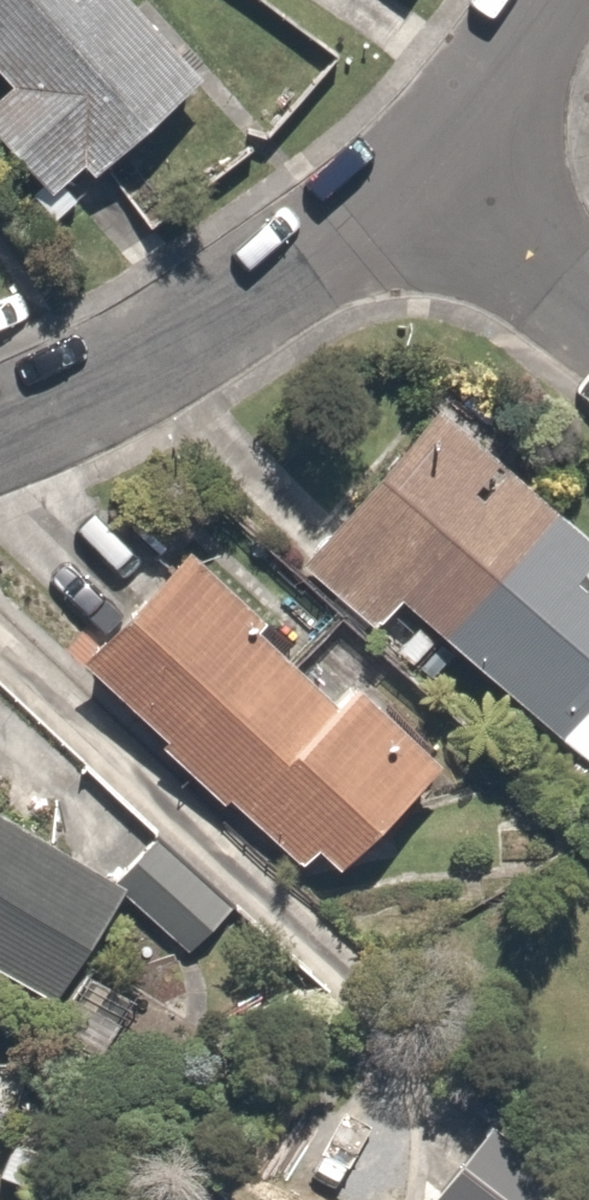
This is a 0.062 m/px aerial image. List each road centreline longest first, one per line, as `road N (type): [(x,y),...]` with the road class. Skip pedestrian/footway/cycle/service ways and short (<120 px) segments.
road 1 (residential): [(0,422),(60,400),(241,294),(430,170)]
road 2 (residential): [(430,170),(551,0)]
road 3 (residential): [(588,305),(430,170)]

